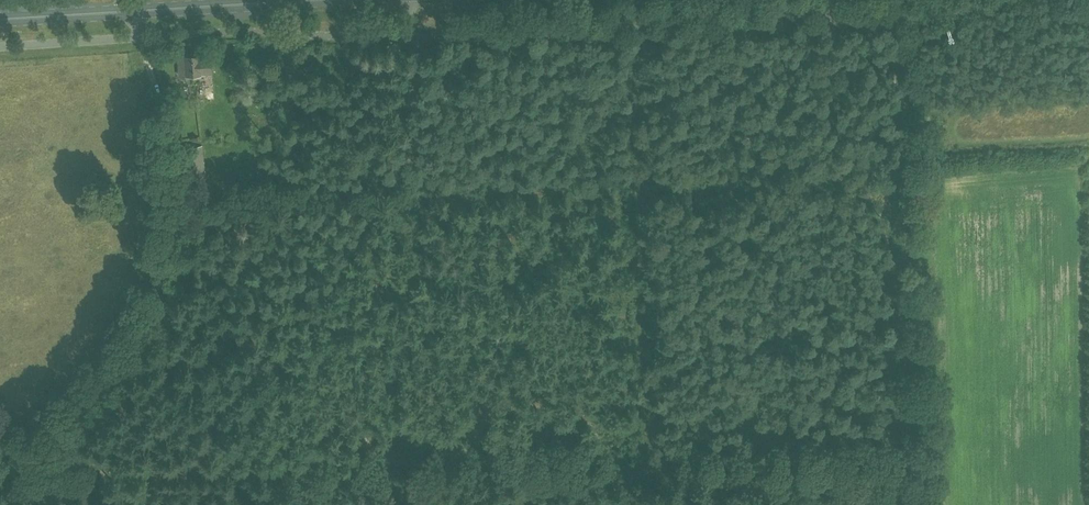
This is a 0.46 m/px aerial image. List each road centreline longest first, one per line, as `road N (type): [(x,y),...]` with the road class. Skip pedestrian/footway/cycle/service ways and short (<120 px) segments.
road 1 (track): [(0,471),(912,464)]
road 2 (unclassified): [(405,37),(891,14),(985,0)]
road 3 (track): [(142,38),(169,141),(161,254),(145,317),(118,369),(72,415),(0,463)]
road 4 (track): [(639,29),(642,466)]
road 5 (track): [(910,415),(895,105)]
road 6 (unclassified): [(142,38),(405,37)]
road 7 (primary): [(127,8),(286,0)]
road 8 (unclassified): [(0,47),(142,38)]
road 9 (primary): [(0,16),(127,8)]

